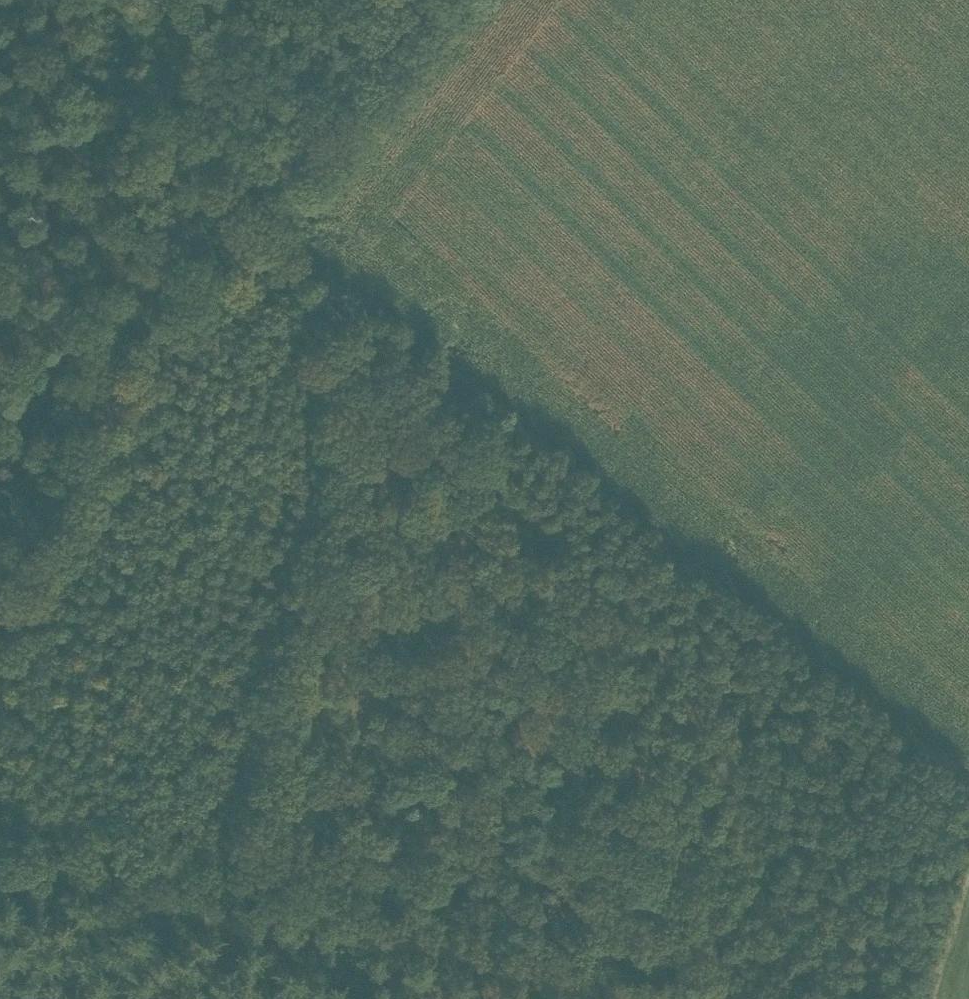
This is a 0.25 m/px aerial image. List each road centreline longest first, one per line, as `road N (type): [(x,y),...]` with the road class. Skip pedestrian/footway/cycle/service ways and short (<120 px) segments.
road 1 (track): [(420,0),(273,197)]

